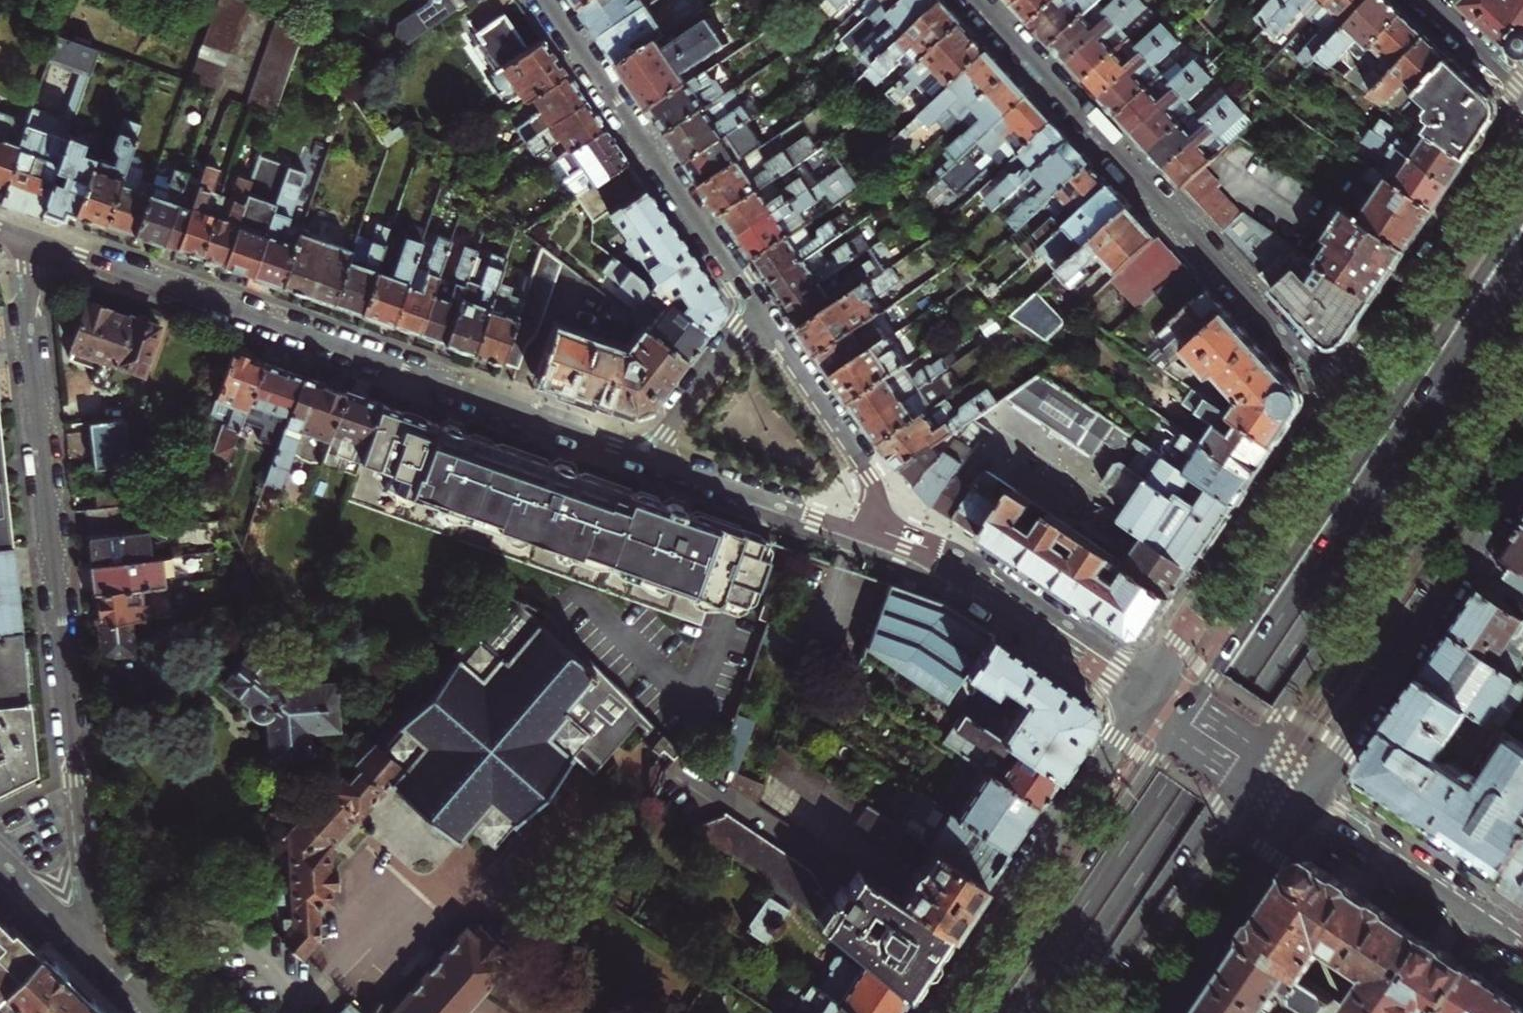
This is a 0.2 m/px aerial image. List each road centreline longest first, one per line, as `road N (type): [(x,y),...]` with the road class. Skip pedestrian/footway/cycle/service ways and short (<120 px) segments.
road 1 (primary): [(1522,257),(1014,1012)]
road 2 (primary): [(1048,1012),(1522,310)]
road 3 (residential): [(87,945),(29,312),(39,243)]
road 4 (residential): [(39,243),(646,459)]
road 5 (primary): [(1522,216),(1185,716)]
road 6 (residential): [(1345,400),(974,0)]
road 7 (primary): [(1251,760),(1522,348)]
road 8 (tertiary): [(1304,800),(1522,472)]
road 9 (tertiary): [(1147,690),(935,1012)]
road 10 (residential): [(759,309),(548,0)]
road 11 (primary): [(1185,716),(987,1012)]
road 12 (tertiary): [(1345,400),(1147,690)]
road 13 (tertiary): [(1522,136),(1345,400)]
road 14 (primary): [(1079,1012),(1251,760)]
road 15 (residential): [(1304,800),(1522,947)]
road 16 (tertiary): [(1158,1012),(1304,800)]
road 17 (residential): [(1147,690),(951,563)]
road 18 (residential): [(881,493),(759,309)]
road 19 (residential): [(646,459),(831,525)]
road 20 (residential): [(759,309),(646,459)]
road 21 (residential): [(1424,0),(1522,93)]
road 22 (residential): [(831,525),(951,563)]
road 23 (residential): [(87,945),(0,859)]

